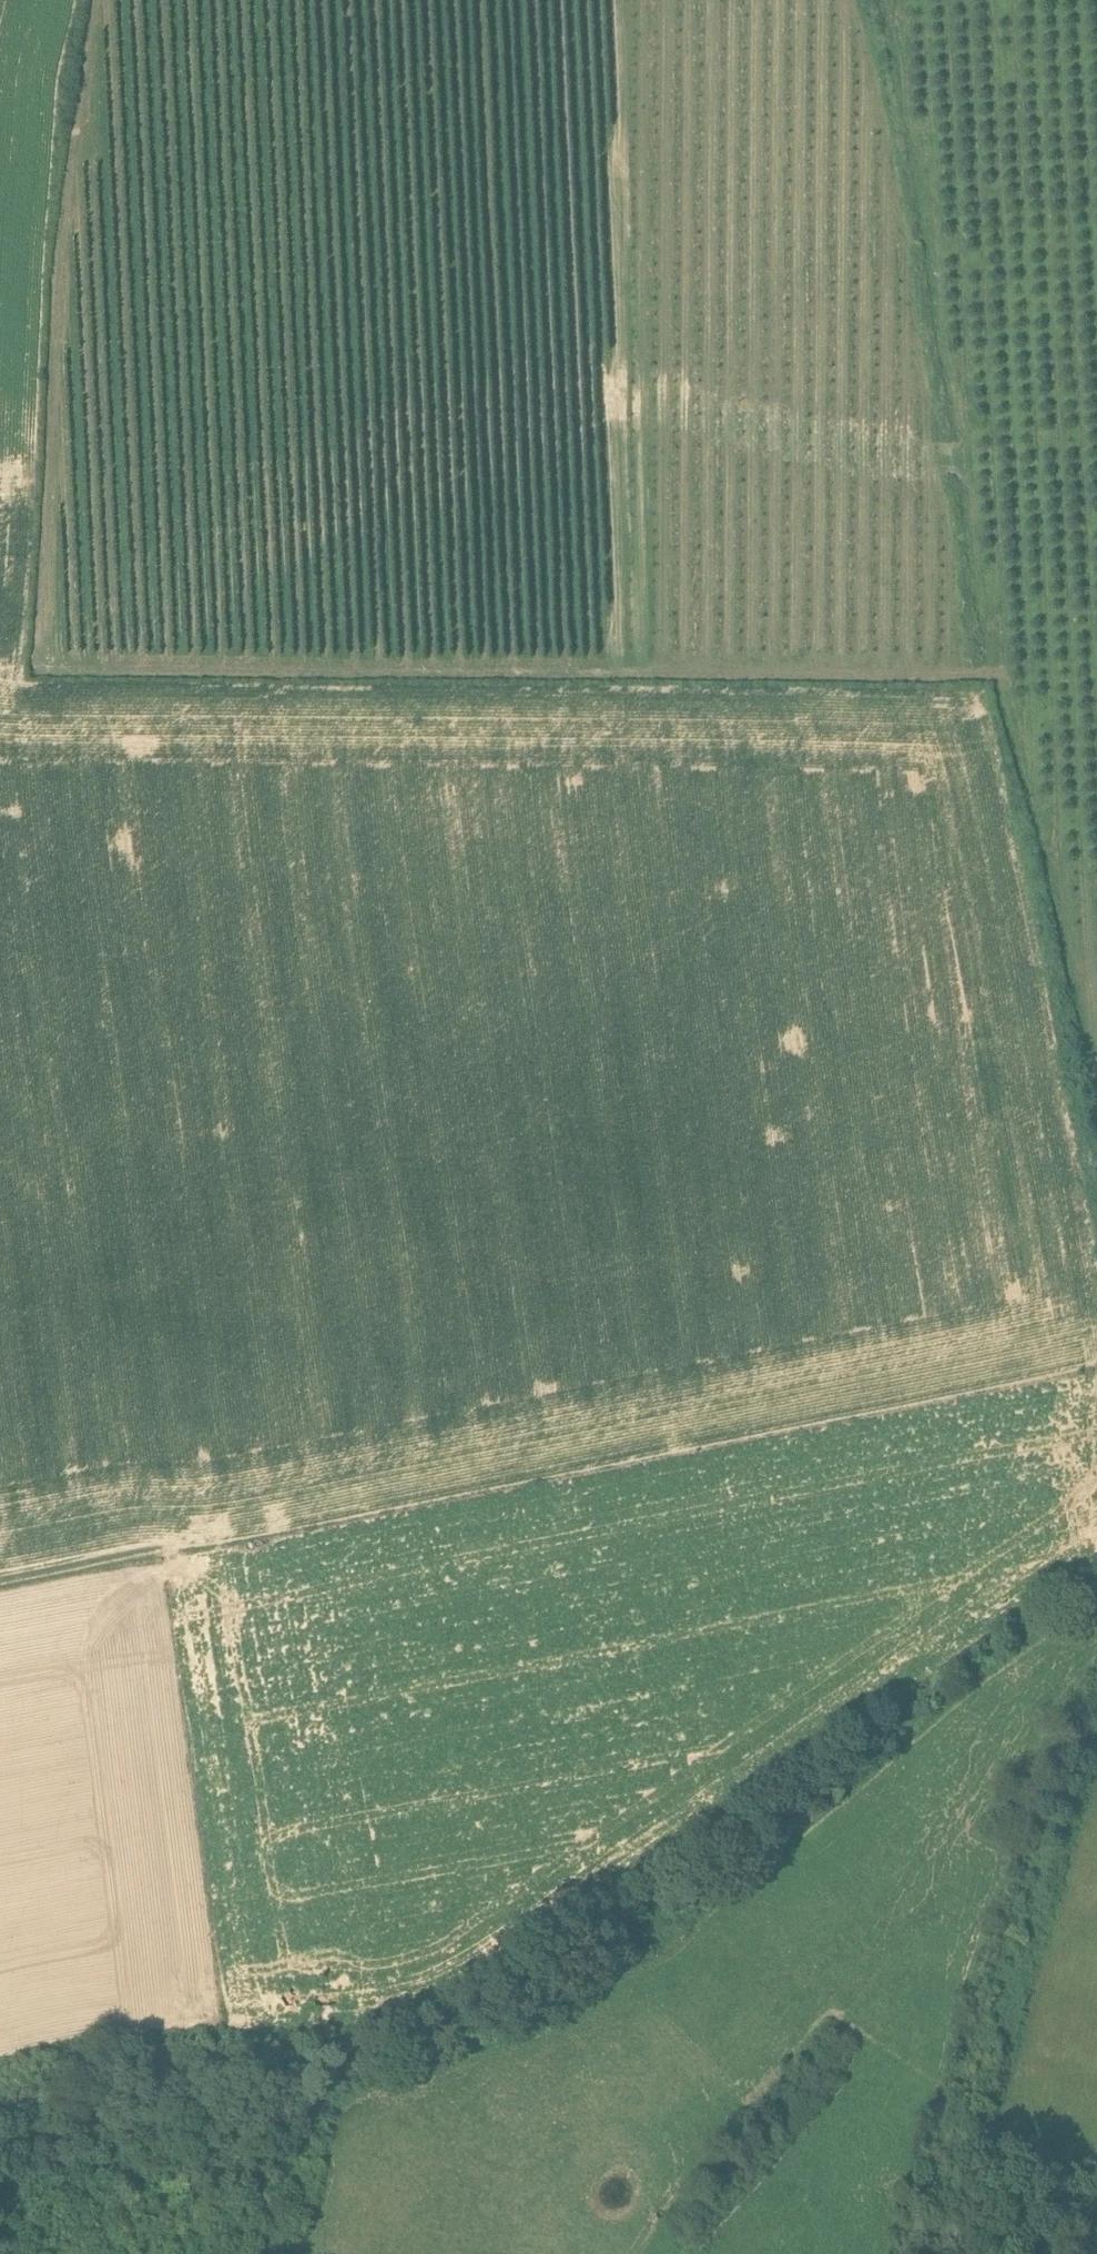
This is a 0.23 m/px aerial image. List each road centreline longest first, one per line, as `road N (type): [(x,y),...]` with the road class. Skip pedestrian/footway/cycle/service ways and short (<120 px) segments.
road 1 (track): [(156,1545),(0,1577)]

